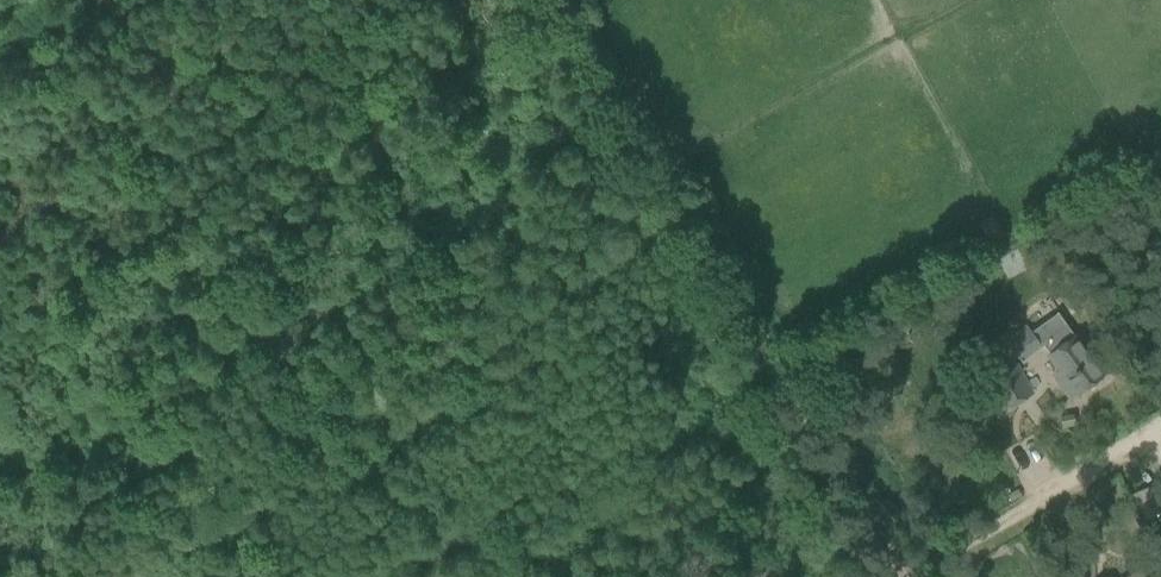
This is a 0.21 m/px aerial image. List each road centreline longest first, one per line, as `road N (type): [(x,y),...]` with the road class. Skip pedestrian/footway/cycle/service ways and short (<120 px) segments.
road 1 (track): [(561,0),(905,576)]

